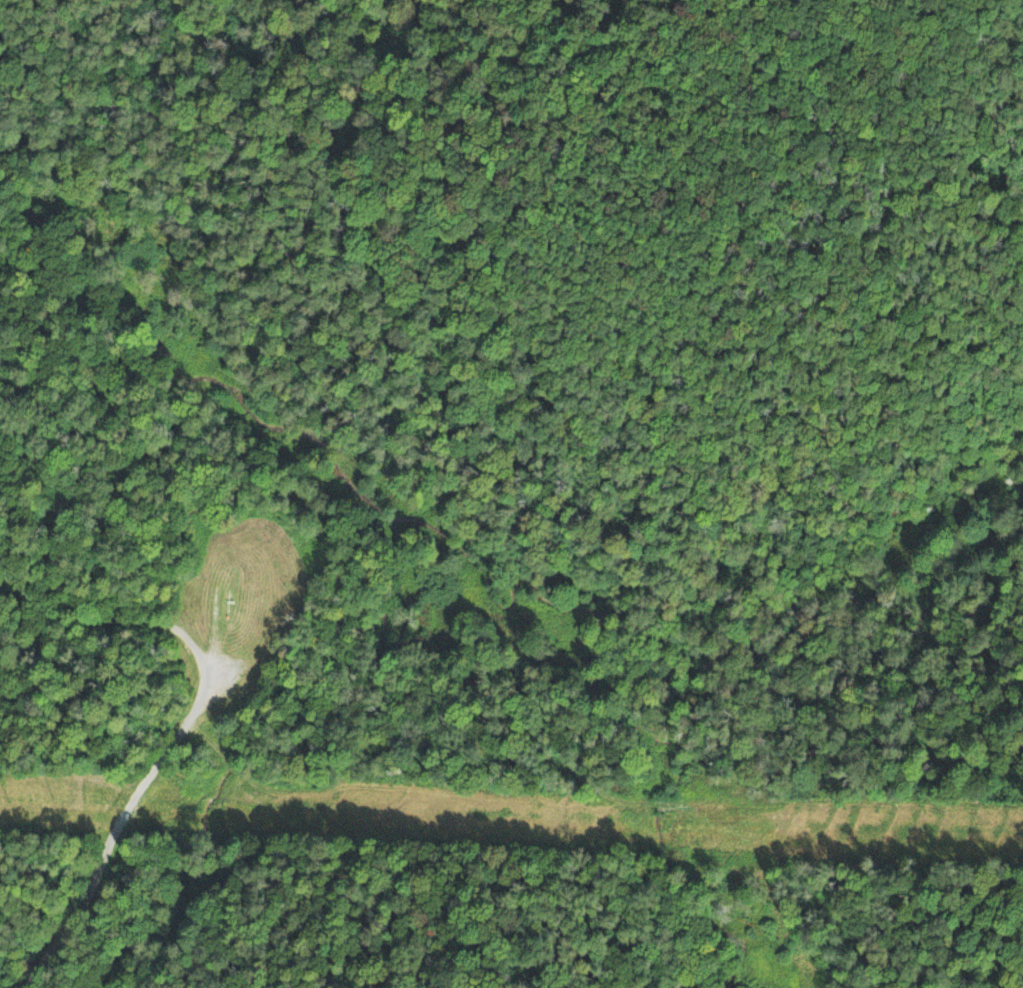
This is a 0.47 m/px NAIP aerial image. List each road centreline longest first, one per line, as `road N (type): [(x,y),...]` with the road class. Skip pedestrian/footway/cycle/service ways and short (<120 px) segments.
road 1 (track): [(44,987),(116,901),(138,837),(205,730),(213,695),(197,646),(175,633),(106,627),(69,614),(53,569),(58,502),(0,417)]

